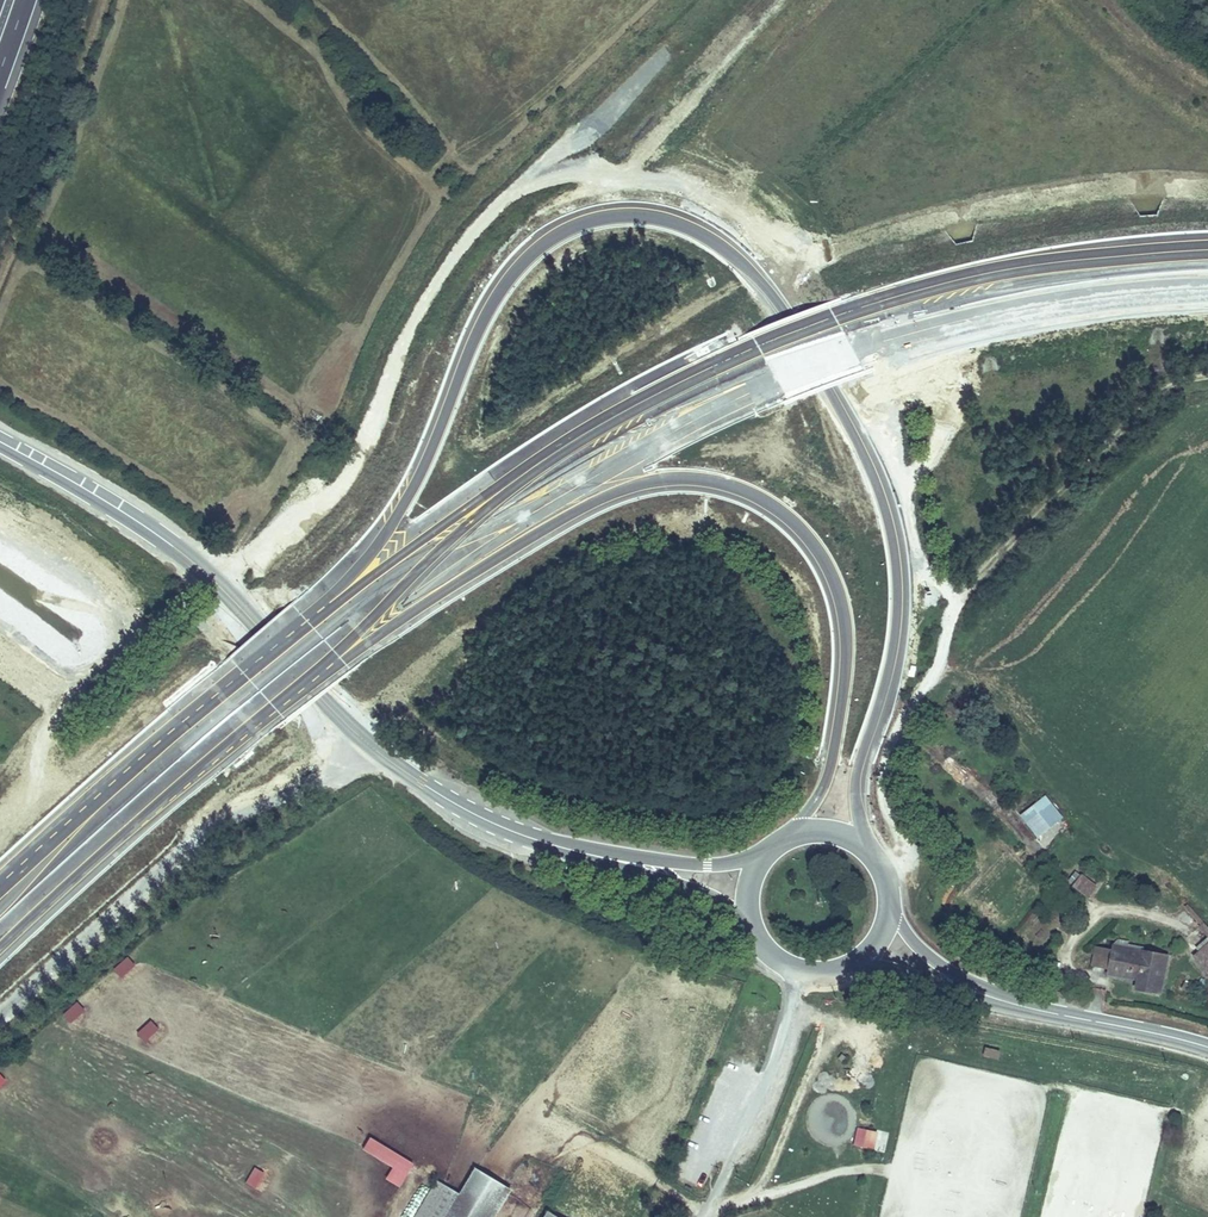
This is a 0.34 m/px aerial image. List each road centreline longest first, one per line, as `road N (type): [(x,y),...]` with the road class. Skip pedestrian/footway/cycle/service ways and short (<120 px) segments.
road 1 (motorway): [(867,850),(859,775),(891,668),(899,608),(885,509),(776,302),(721,247),(661,220),(589,222),(518,266),(482,319),(440,437),(376,550),(210,700)]
road 2 (motorway): [(1207,251),(1004,271),(836,317),(715,366),(497,493),(210,700)]
road 3 (motorway): [(337,648),(420,576),(673,424),(777,378),(853,350),(1022,309),(1207,288)]
road 4 (motorway): [(337,648),(622,491),(679,478),(736,486),(784,512),(810,538),(842,615),(845,675),(834,752),(797,833)]
road 5 (secondary): [(0,443),(178,551),(373,747),(418,780),(486,821),(557,848)]
road 6 (track): [(904,849),(882,767),(905,704),(935,661),(959,587),(1136,411),(1185,375),(1207,370)]
road 7 (motorway): [(0,933),(337,648)]
road 8 (motorway): [(210,700),(0,884)]
road 9 (track): [(90,0),(0,252)]
road 10 (track): [(701,1207),(800,970)]
road 11 (track): [(904,849),(911,906),(921,920),(987,972),(1025,984),(1007,1004)]
road 12 (secondary): [(557,848),(725,899),(754,932)]
road 13 (secondary): [(764,854),(708,865),(557,848)]
road 14 (secondary): [(1007,1004),(1207,1044)]
road 15 (track): [(701,1207),(863,1164),(895,1165)]
road 16 (secondary): [(848,965),(1007,1004)]
road 17 (secondary): [(1007,1004),(927,955),(889,906)]

